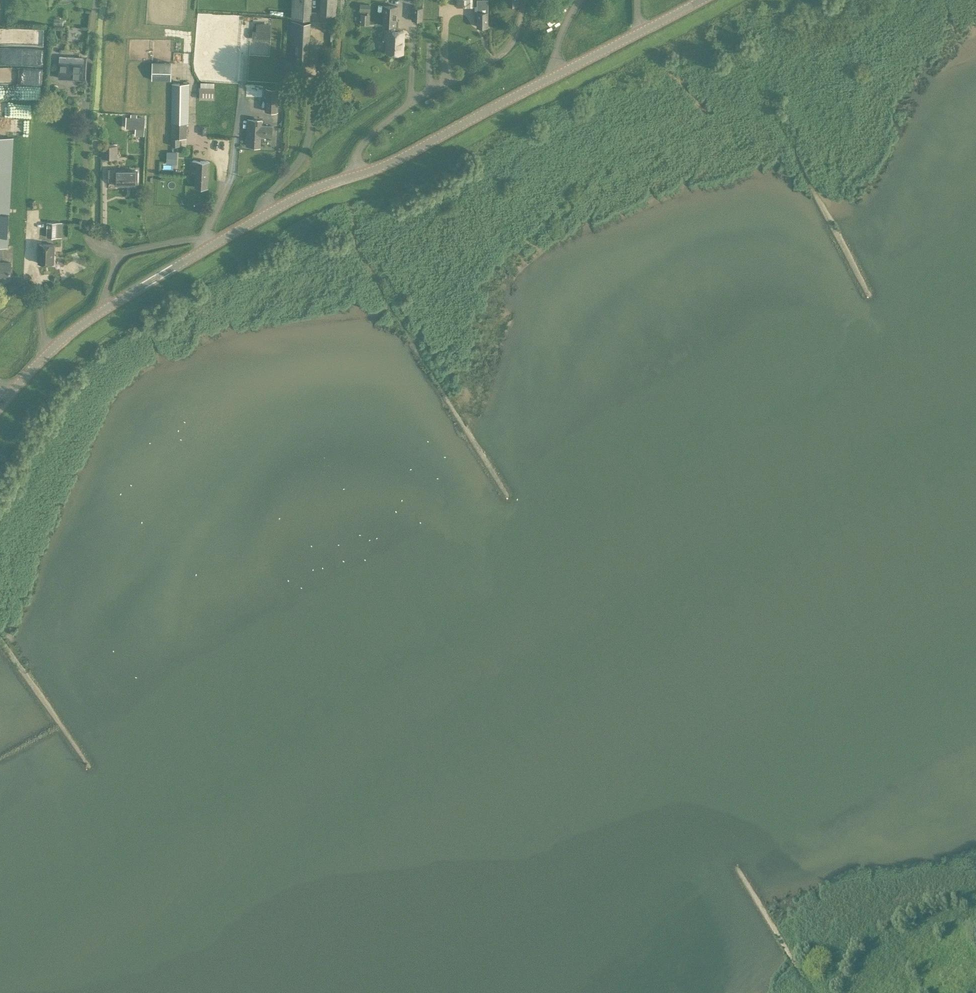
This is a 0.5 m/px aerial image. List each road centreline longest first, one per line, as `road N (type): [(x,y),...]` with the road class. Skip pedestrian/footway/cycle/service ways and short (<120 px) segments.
road 1 (tertiary): [(0,407),(89,318),(208,247),(311,191),(394,161),(701,0)]

